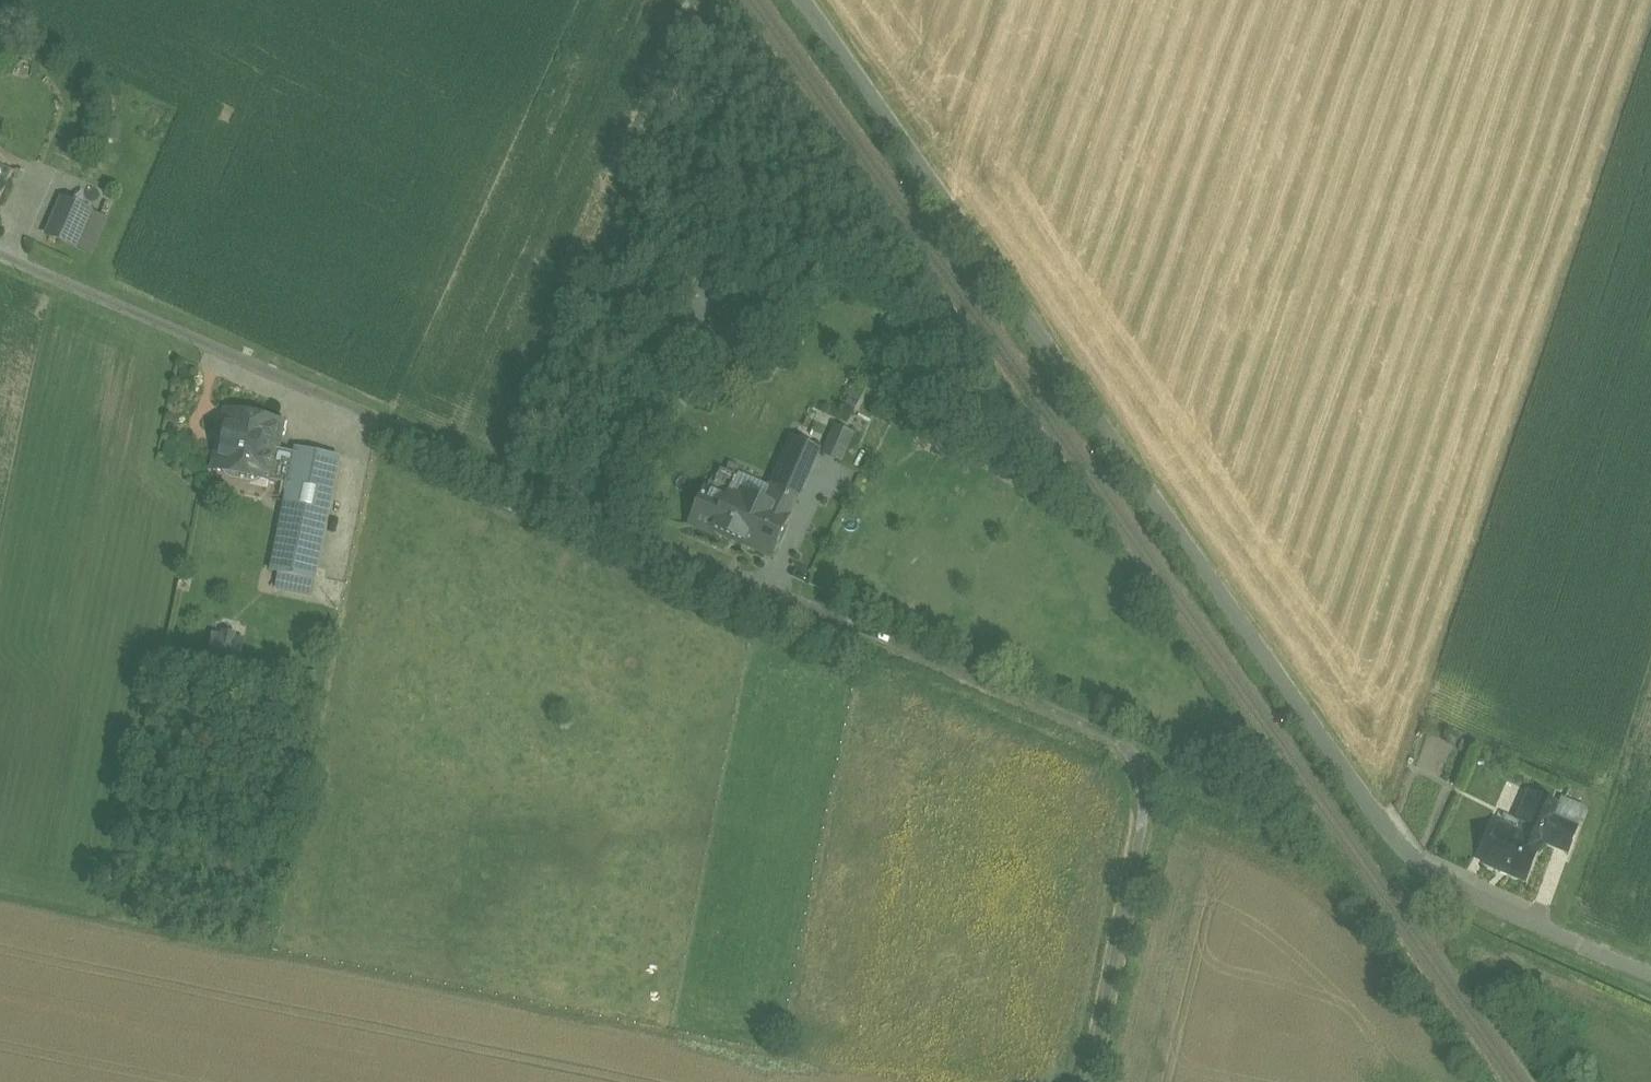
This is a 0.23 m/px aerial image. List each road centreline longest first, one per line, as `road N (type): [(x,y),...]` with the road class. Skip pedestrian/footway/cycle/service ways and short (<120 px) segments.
road 1 (unclassified): [(809,0),(1420,872),(1650,975)]
road 2 (track): [(1099,1081),(1153,828),(1134,748),(787,595)]

